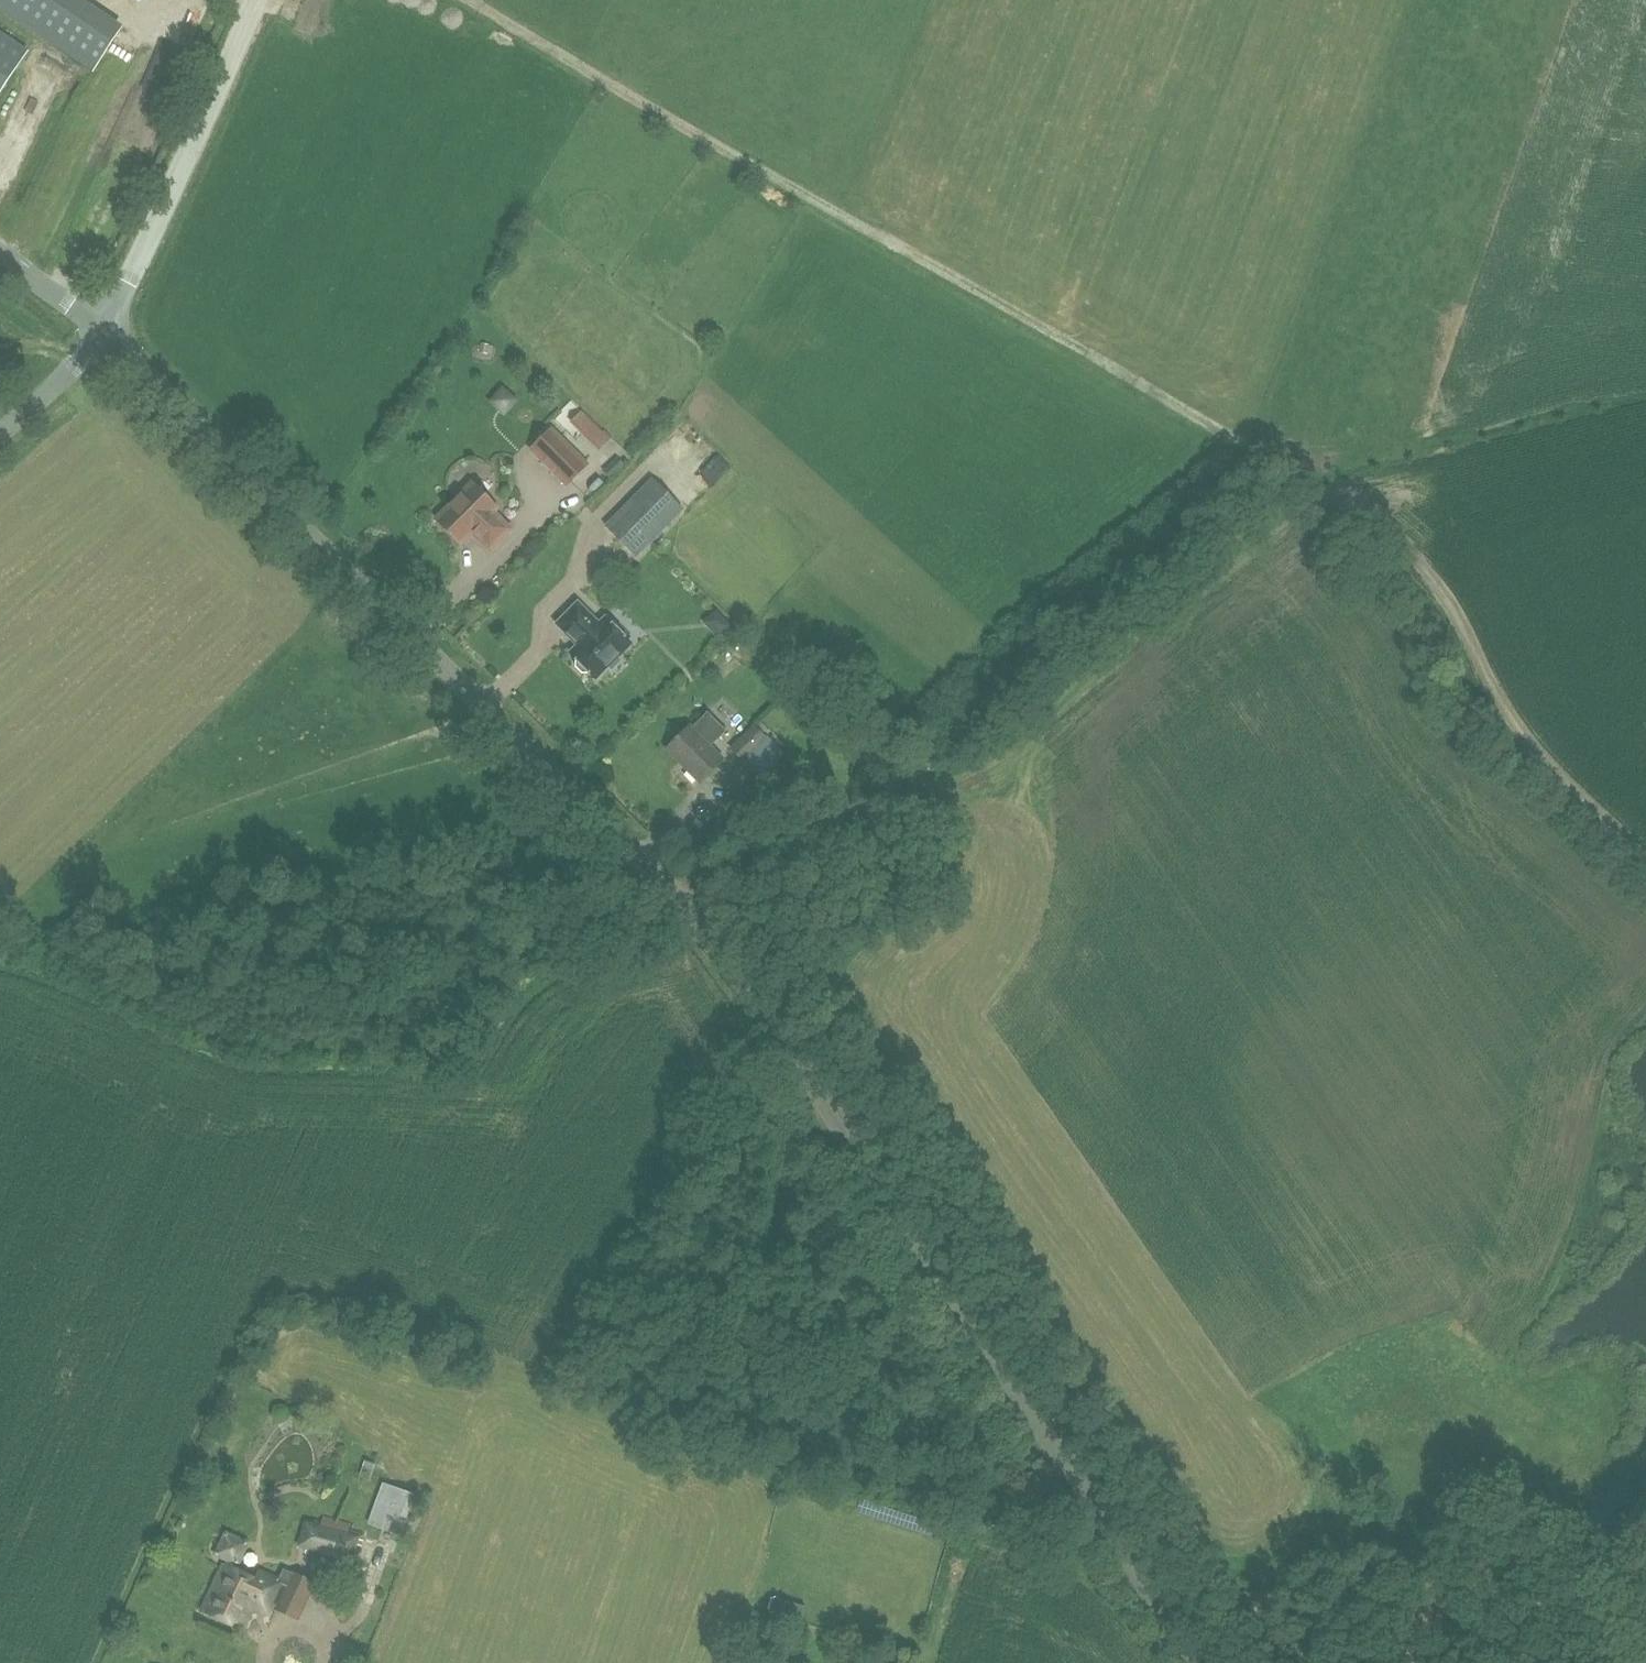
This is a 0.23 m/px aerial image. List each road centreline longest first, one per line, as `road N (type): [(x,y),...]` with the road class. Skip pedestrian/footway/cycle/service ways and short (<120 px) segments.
road 1 (unclassified): [(1201,1662),(697,909),(614,817),(104,331)]
road 2 (track): [(469,0),(1223,434),(1323,465)]
road 3 (unclassified): [(104,331),(257,0)]
road 4 (unclassified): [(0,434),(104,331)]
road 5 (unclassified): [(0,254),(104,331)]

